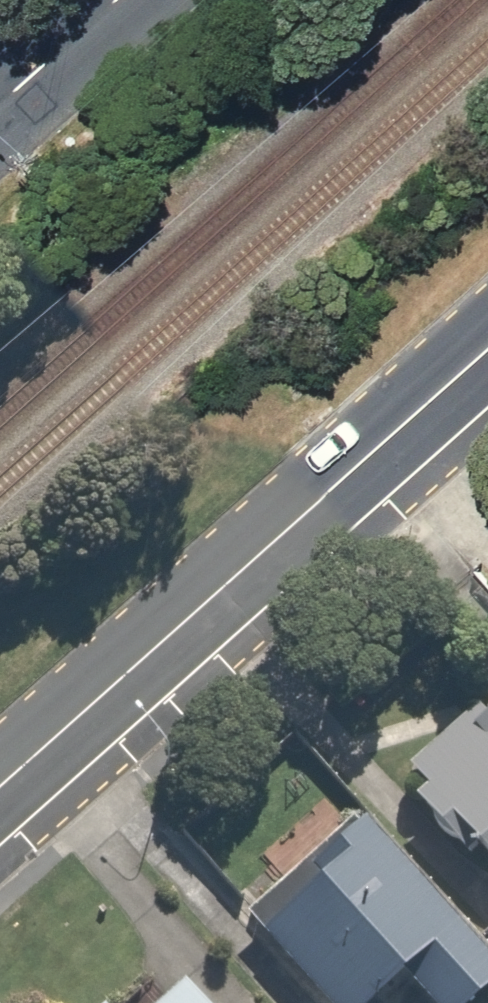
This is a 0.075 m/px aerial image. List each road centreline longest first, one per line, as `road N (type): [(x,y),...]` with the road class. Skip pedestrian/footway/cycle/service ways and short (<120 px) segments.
road 1 (secondary): [(487,354),(0,791)]
road 2 (tertiary): [(0,103),(114,0)]

